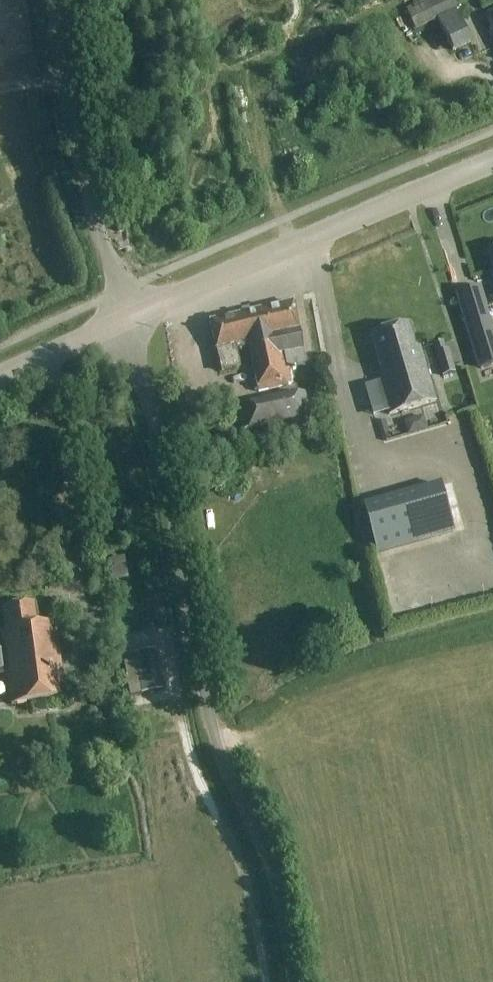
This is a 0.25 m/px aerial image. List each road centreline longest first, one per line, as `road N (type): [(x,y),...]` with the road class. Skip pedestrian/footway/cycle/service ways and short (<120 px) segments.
road 1 (unclassified): [(294,981),(270,859),(216,740),(130,318)]
road 2 (tertiary): [(130,318),(492,161)]
road 3 (unclassified): [(130,318),(93,212),(54,0)]
road 4 (tertiary): [(0,377),(130,318)]

